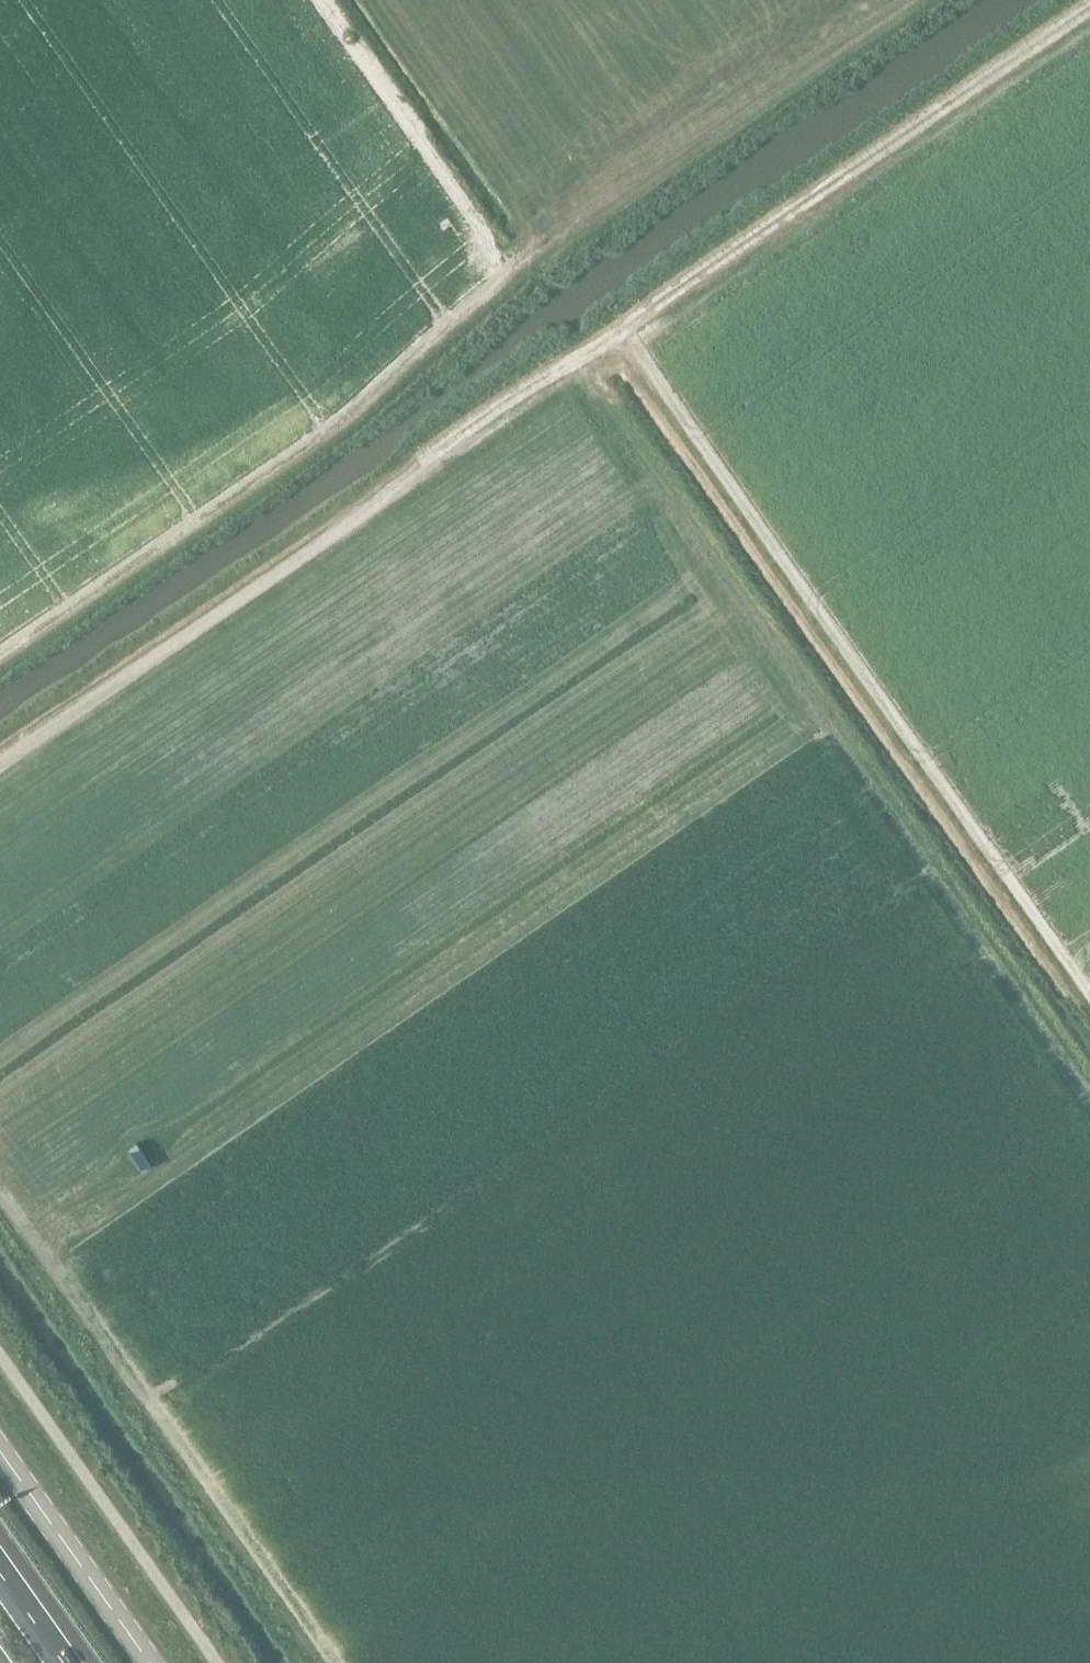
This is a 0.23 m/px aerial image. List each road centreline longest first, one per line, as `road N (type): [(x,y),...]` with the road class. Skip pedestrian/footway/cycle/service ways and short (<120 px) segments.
road 1 (tertiary): [(147,1662),(0,1453)]

